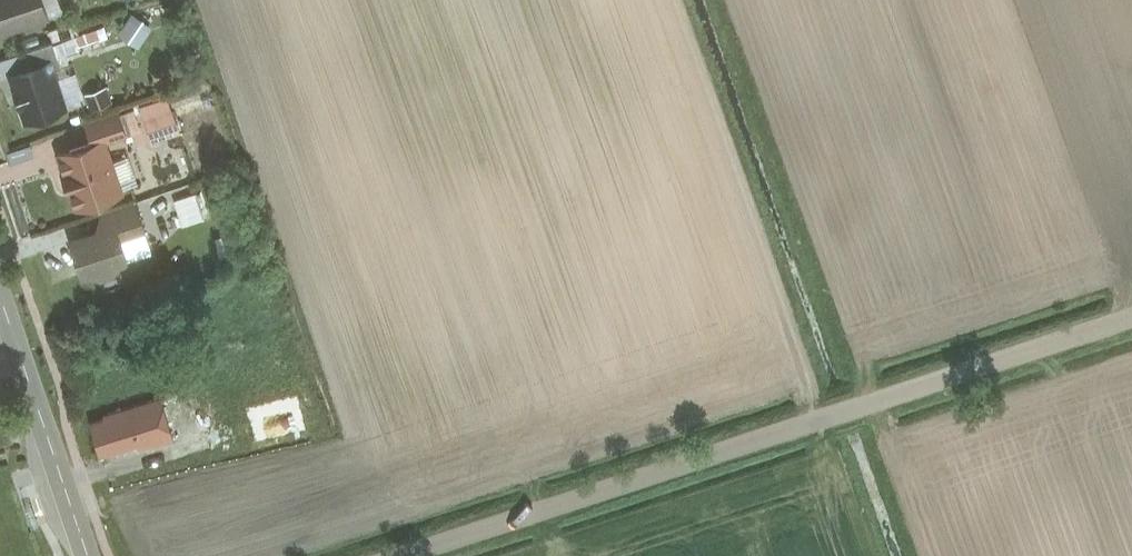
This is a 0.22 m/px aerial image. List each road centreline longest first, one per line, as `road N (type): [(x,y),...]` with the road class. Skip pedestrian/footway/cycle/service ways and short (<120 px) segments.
road 1 (tertiary): [(391,555),(1131,315)]
road 2 (tertiary): [(90,555),(0,284)]

